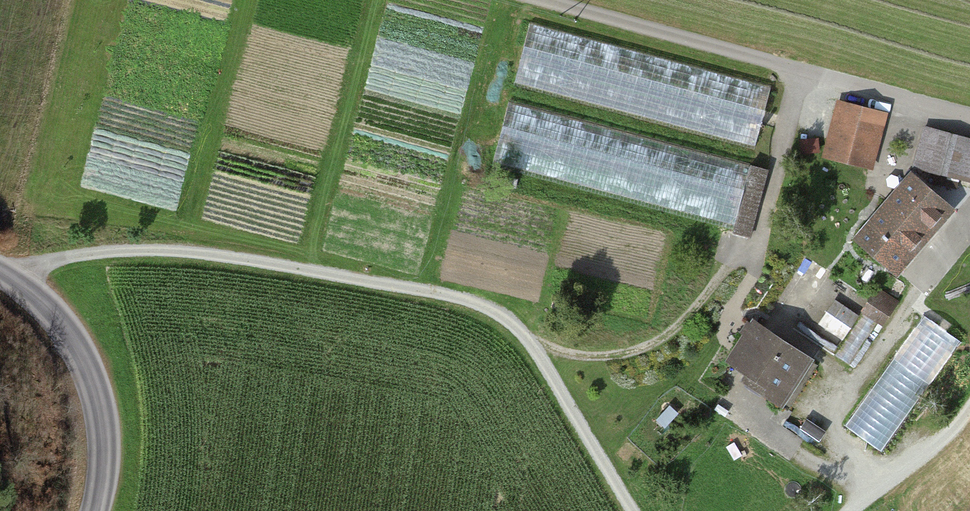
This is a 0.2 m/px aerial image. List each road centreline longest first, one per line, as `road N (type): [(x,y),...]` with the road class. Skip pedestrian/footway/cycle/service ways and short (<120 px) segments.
road 1 (track): [(634,510),(532,344),(459,298),(205,257),(73,258),(28,273)]
road 2 (track): [(518,332),(593,358),(635,354),(674,335),(765,234),(804,78)]
road 3 (unclassified): [(97,510),(106,465),(103,409),(85,349),(28,273),(0,263)]
road 4 (track): [(969,411),(854,510)]

